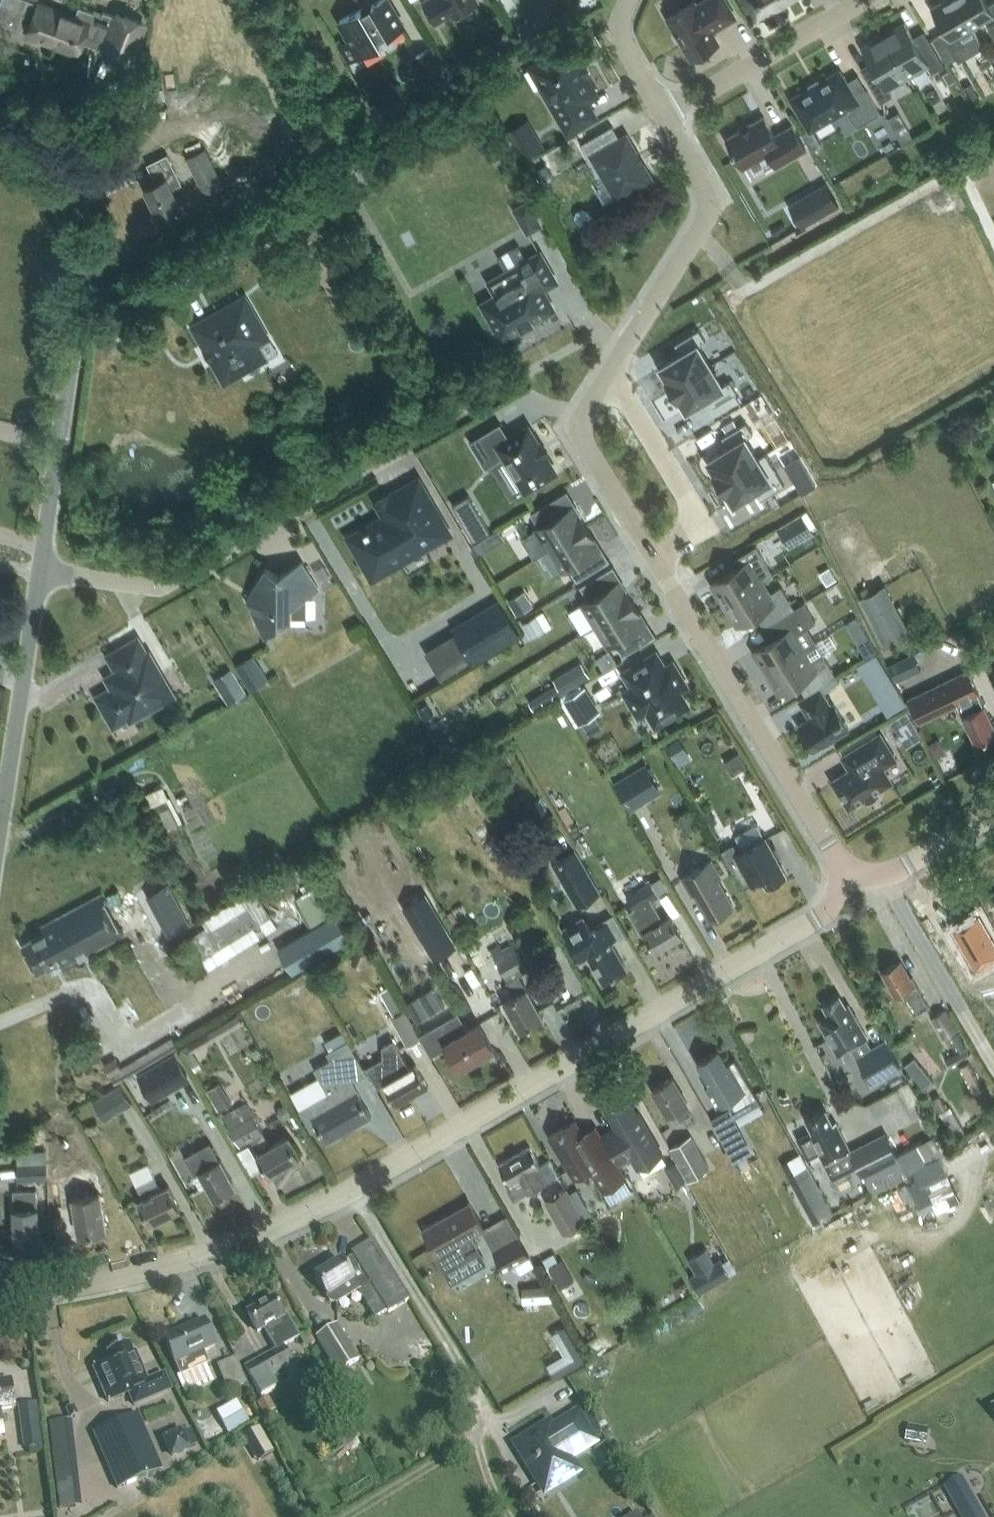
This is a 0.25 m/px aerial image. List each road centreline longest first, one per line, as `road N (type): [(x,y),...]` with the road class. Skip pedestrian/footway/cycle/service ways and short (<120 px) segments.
road 1 (tertiary): [(0,1296),(73,1289),(255,1240),(336,1201),(855,896)]
road 2 (unclassified): [(39,572),(79,297),(76,247),(46,179),(0,140)]
road 3 (unclassified): [(855,896),(652,553)]
road 4 (residential): [(39,572),(165,586),(399,448)]
road 5 (unclassified): [(607,370),(710,208),(660,114)]
road 6 (unclassified): [(0,837),(39,572)]
road 7 (unclassified): [(652,553),(700,519),(607,370)]
road 8 (unclassified): [(660,114),(860,0)]
road 9 (unclassified): [(652,553),(575,424),(607,370)]
road 10 (tertiary): [(855,896),(993,815)]
road 11 (unclassified): [(660,114),(618,29),(630,0)]

